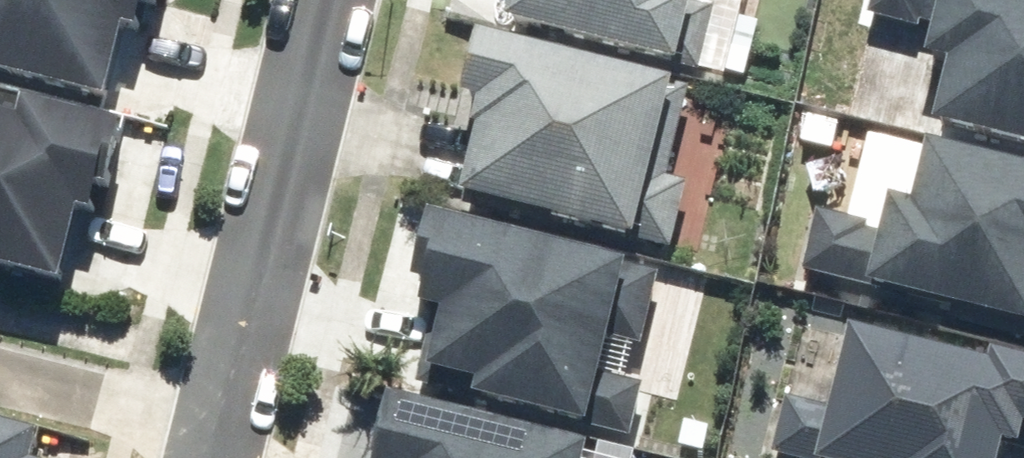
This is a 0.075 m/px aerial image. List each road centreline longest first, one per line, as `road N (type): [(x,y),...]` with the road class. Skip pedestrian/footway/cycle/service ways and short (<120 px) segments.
road 1 (residential): [(209,457),(320,0)]

